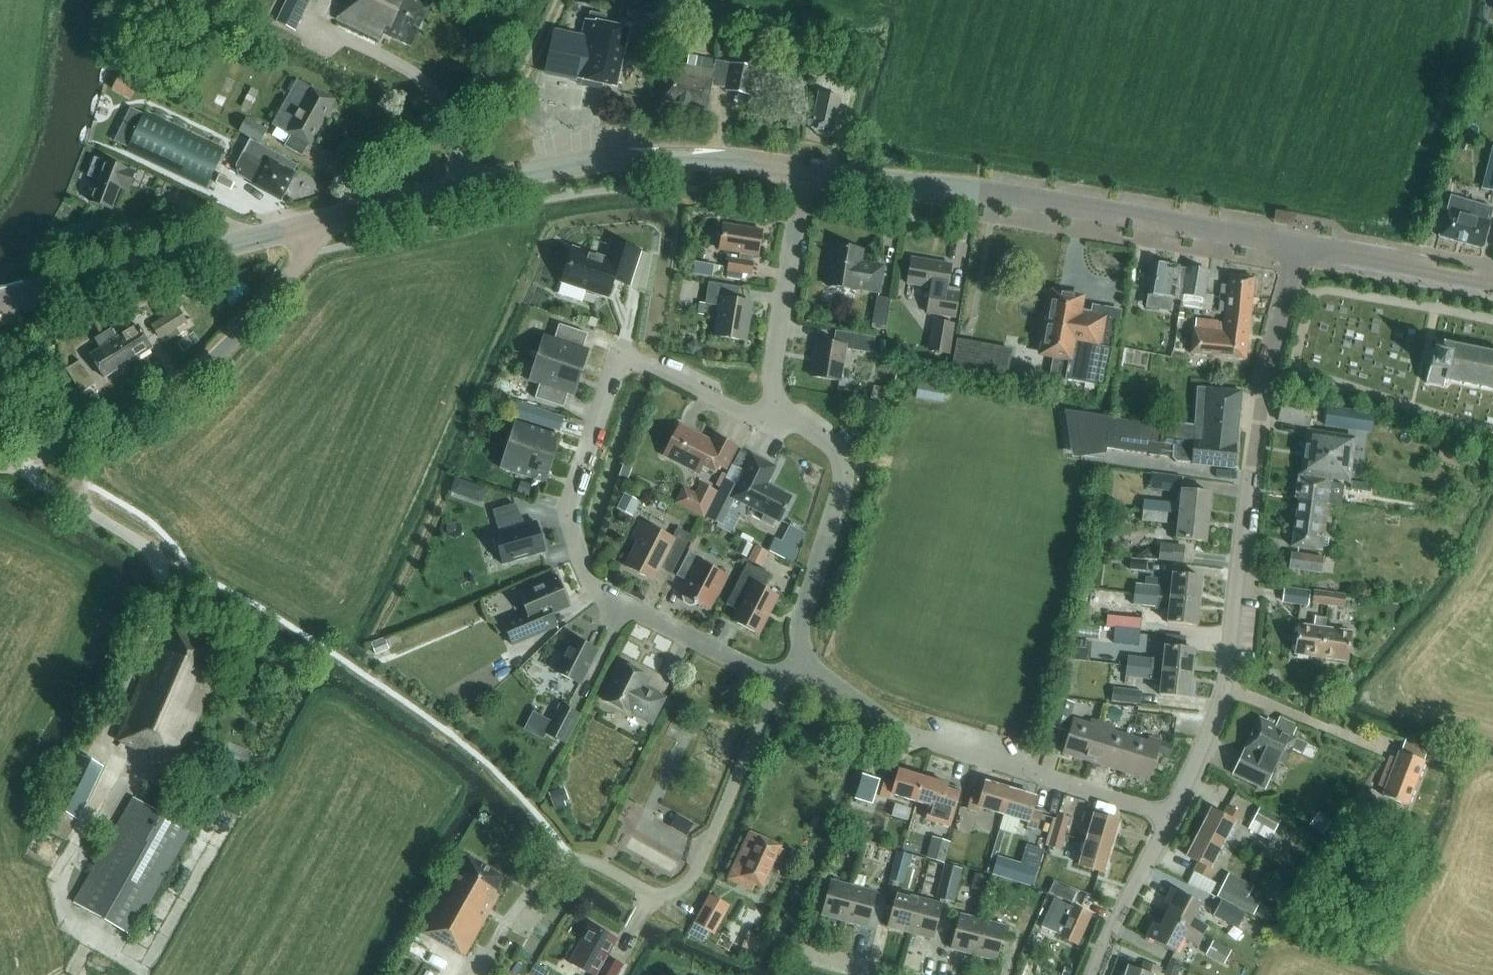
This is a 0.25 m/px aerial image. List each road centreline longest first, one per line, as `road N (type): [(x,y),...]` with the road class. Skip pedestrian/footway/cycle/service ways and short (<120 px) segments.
road 1 (residential): [(786,409),(755,418),(619,351),(568,510),(579,556),(601,593),(776,680)]
road 2 (residential): [(1173,815),(1224,687),(1260,398),(1303,245)]
road 3 (secondary): [(806,170),(1303,245)]
road 4 (secondary): [(317,222),(440,188),(611,160),(806,170)]
road 5 (unclassified): [(0,462),(76,445),(174,394),(290,276),(317,222)]
road 6 (residential): [(1173,815),(904,734),(802,662)]
road 7 (residential): [(554,865),(576,858),(651,892),(680,888),(697,869),(776,680)]
road 8 (secondary): [(0,302),(317,222)]
road 9 (residential): [(802,662),(801,624),(844,471),(840,455),(786,409)]
road 10 (residential): [(786,409),(774,363),(806,170)]
road 11 (secondary): [(1303,245),(1492,281)]
road 12 (track): [(459,148),(531,61),(563,0)]
road 13 (residential): [(1094,974),(1173,815)]

